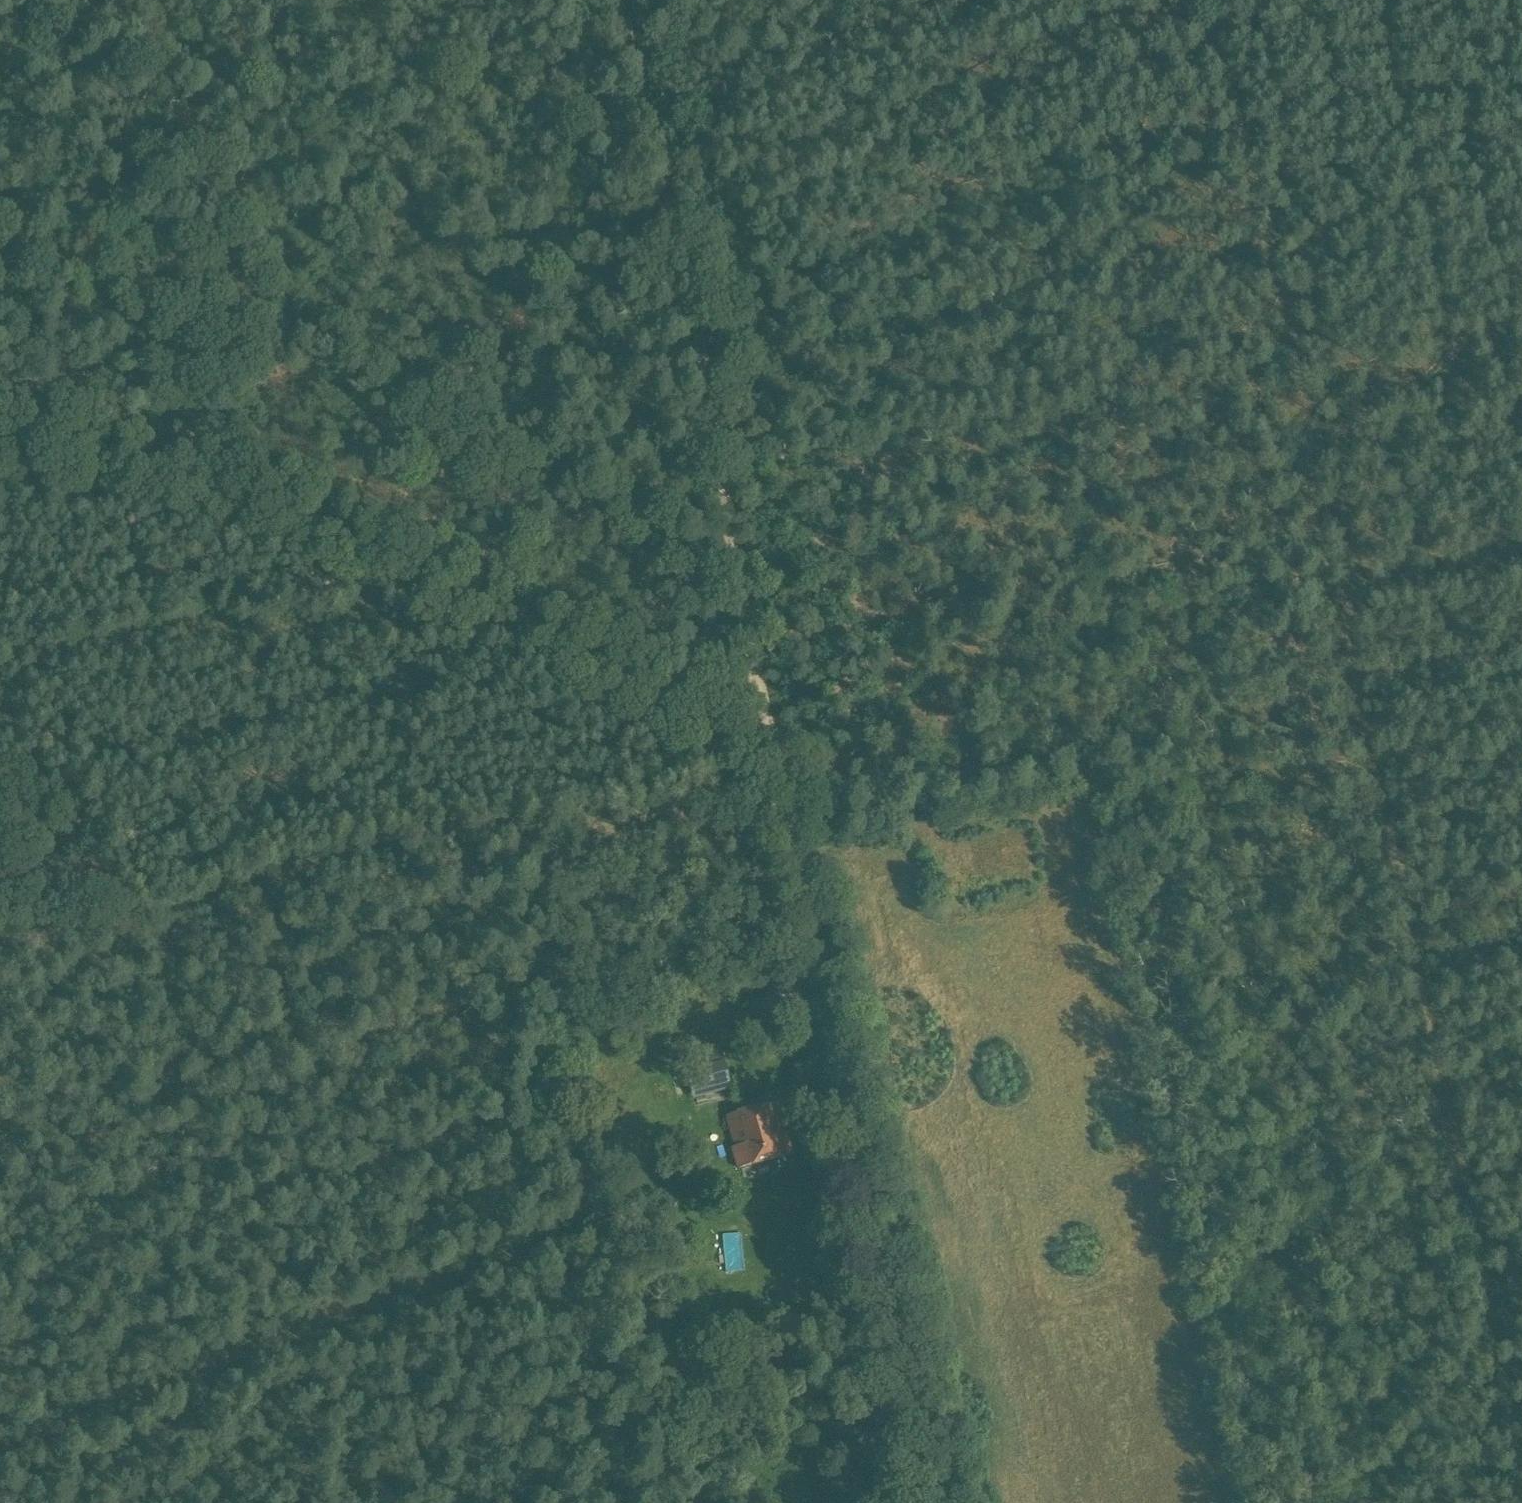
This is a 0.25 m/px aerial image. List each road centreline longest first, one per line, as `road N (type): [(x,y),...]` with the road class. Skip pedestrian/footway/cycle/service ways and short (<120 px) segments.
road 1 (track): [(1521,1460),(1295,392),(776,481),(725,477)]
road 2 (track): [(817,984),(684,1034),(650,1057),(592,1143),(585,1204),(560,1239),(0,1446)]
road 3 (track): [(770,778),(690,713),(432,576),(151,460),(0,433)]
road 4 (track): [(770,778),(714,398),(623,0)]
road 5 (track): [(770,778),(928,1502)]

